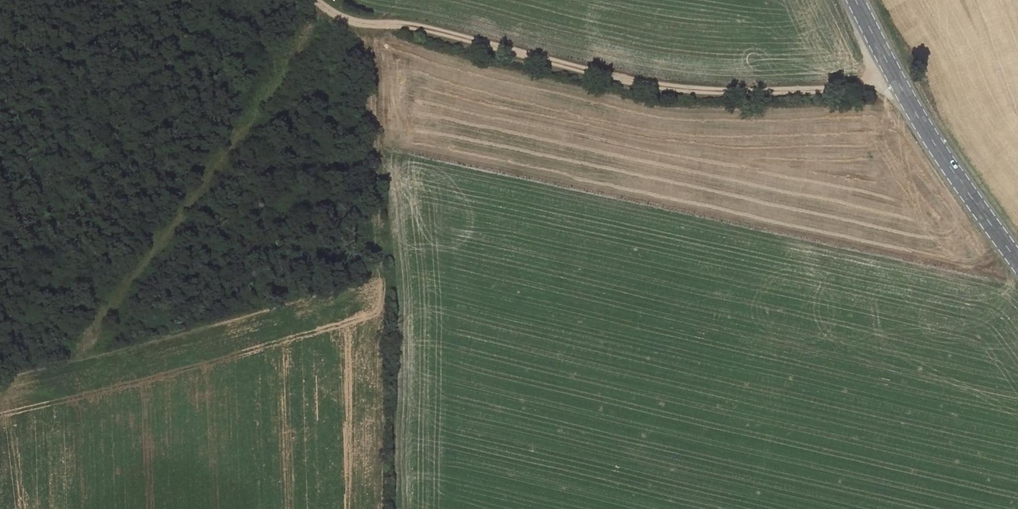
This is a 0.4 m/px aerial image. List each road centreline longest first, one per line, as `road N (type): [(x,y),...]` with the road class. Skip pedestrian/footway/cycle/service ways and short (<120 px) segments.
road 1 (track): [(313,0),(354,25),(418,25),(653,87),(905,87)]
road 2 (track): [(326,9),(85,350)]
road 3 (secondary): [(862,0),(905,87),(1017,258)]

